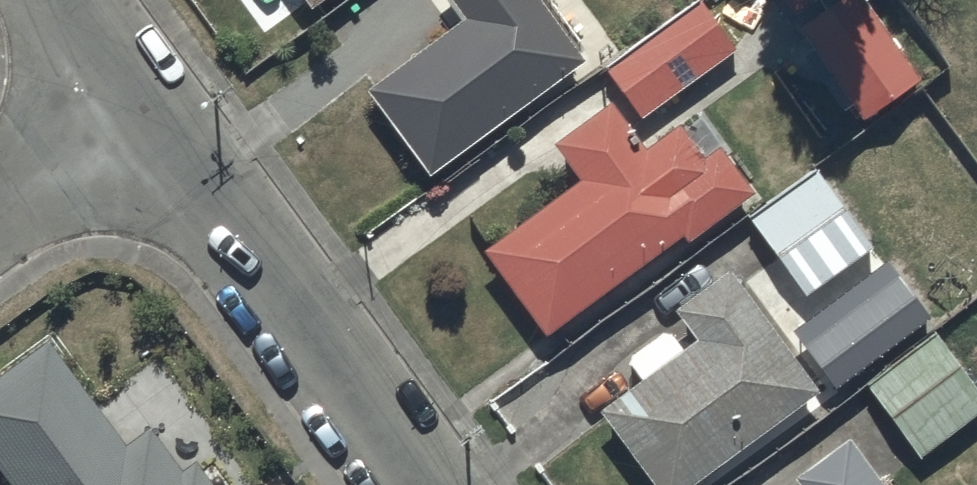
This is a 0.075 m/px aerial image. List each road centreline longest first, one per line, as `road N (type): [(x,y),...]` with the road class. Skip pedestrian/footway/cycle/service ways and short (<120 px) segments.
road 1 (residential): [(419,484),(135,95)]
road 2 (residential): [(135,95),(0,193)]

